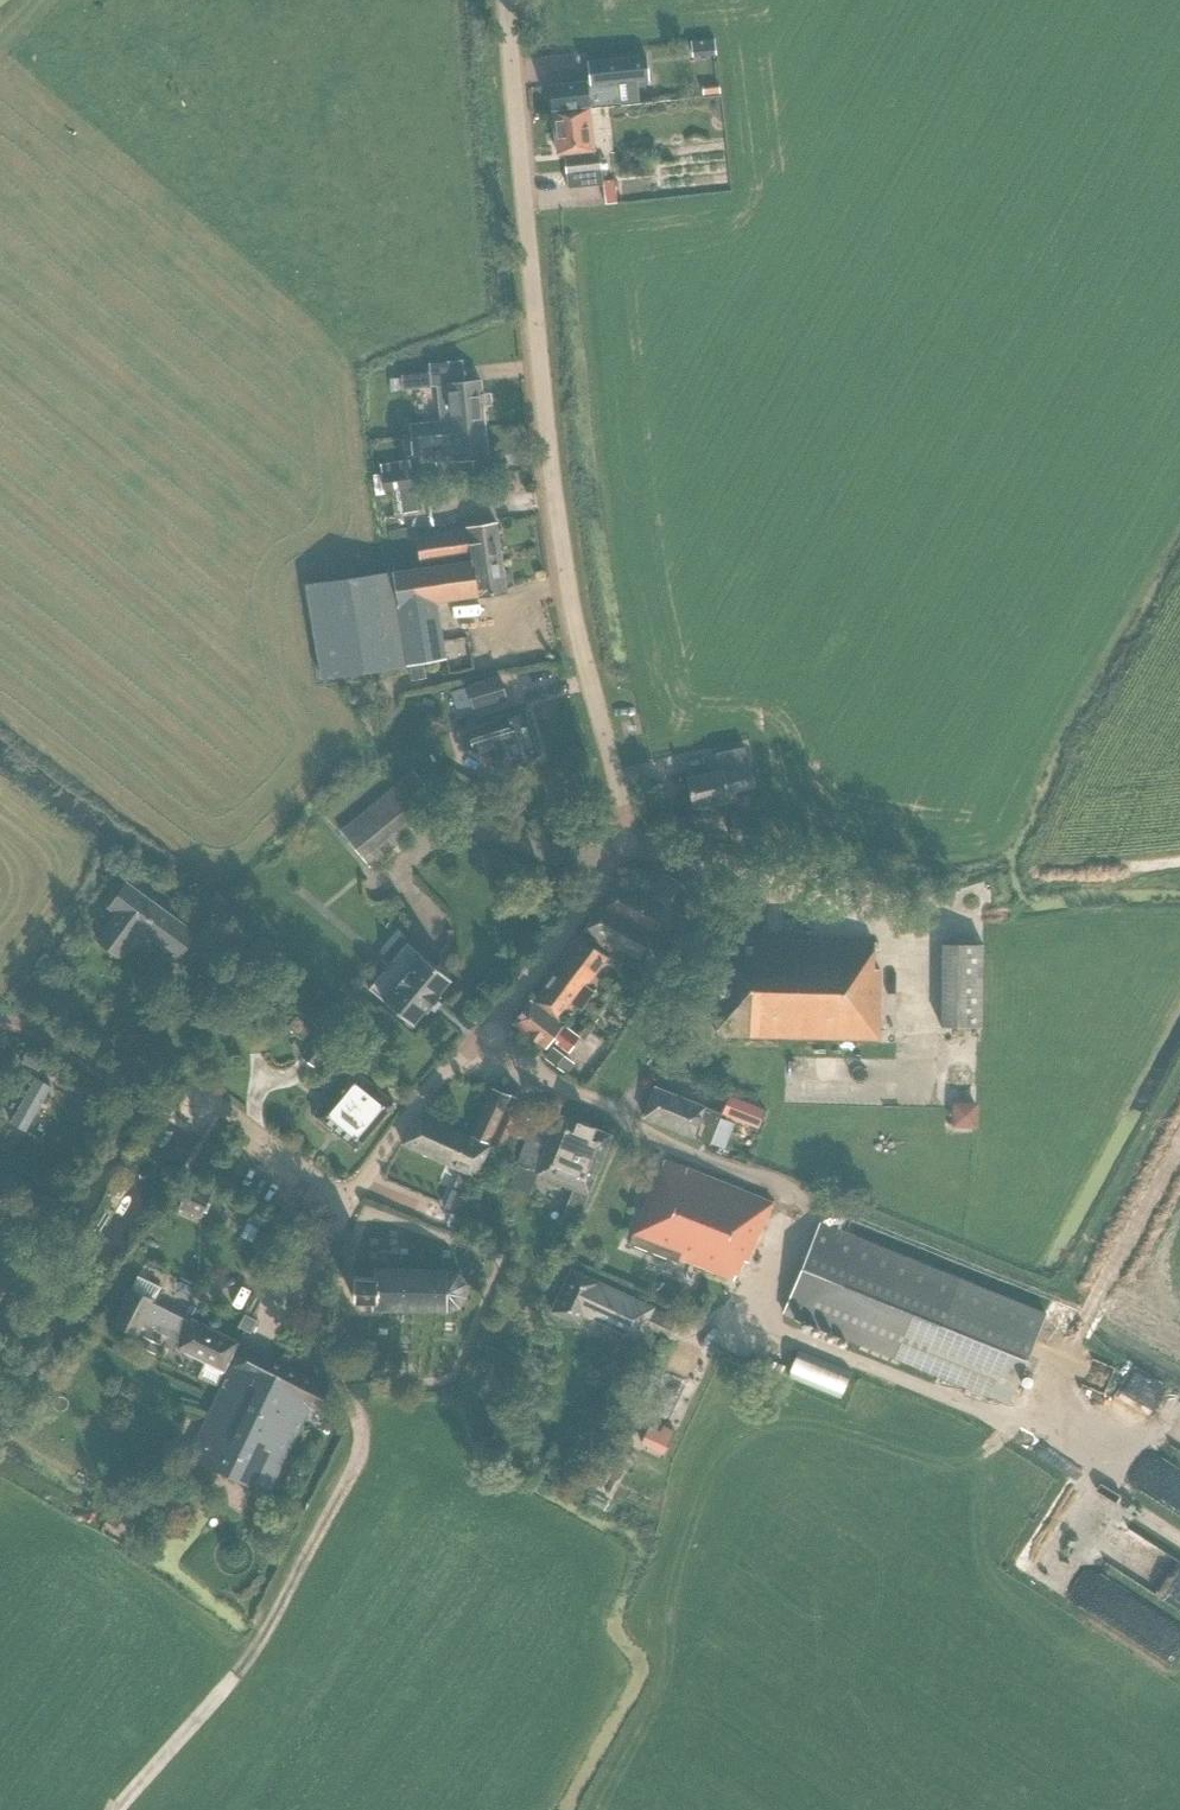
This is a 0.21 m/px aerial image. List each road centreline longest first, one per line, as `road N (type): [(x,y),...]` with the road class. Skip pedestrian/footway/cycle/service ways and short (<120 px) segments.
road 1 (unclassified): [(503,0),(527,315),(576,595),(630,833),(614,870),(476,1044)]
road 2 (track): [(350,1198),(311,1282),(356,1437),(242,1661),(118,1809)]
road 3 (unclassified): [(476,1044),(350,1198),(322,1192),(220,1113),(113,1078),(33,1029),(0,1020)]
road 4 (residential): [(476,1044),(619,1113),(673,1151),(805,1195)]
road 5 (track): [(1021,1439),(1179,1145)]

